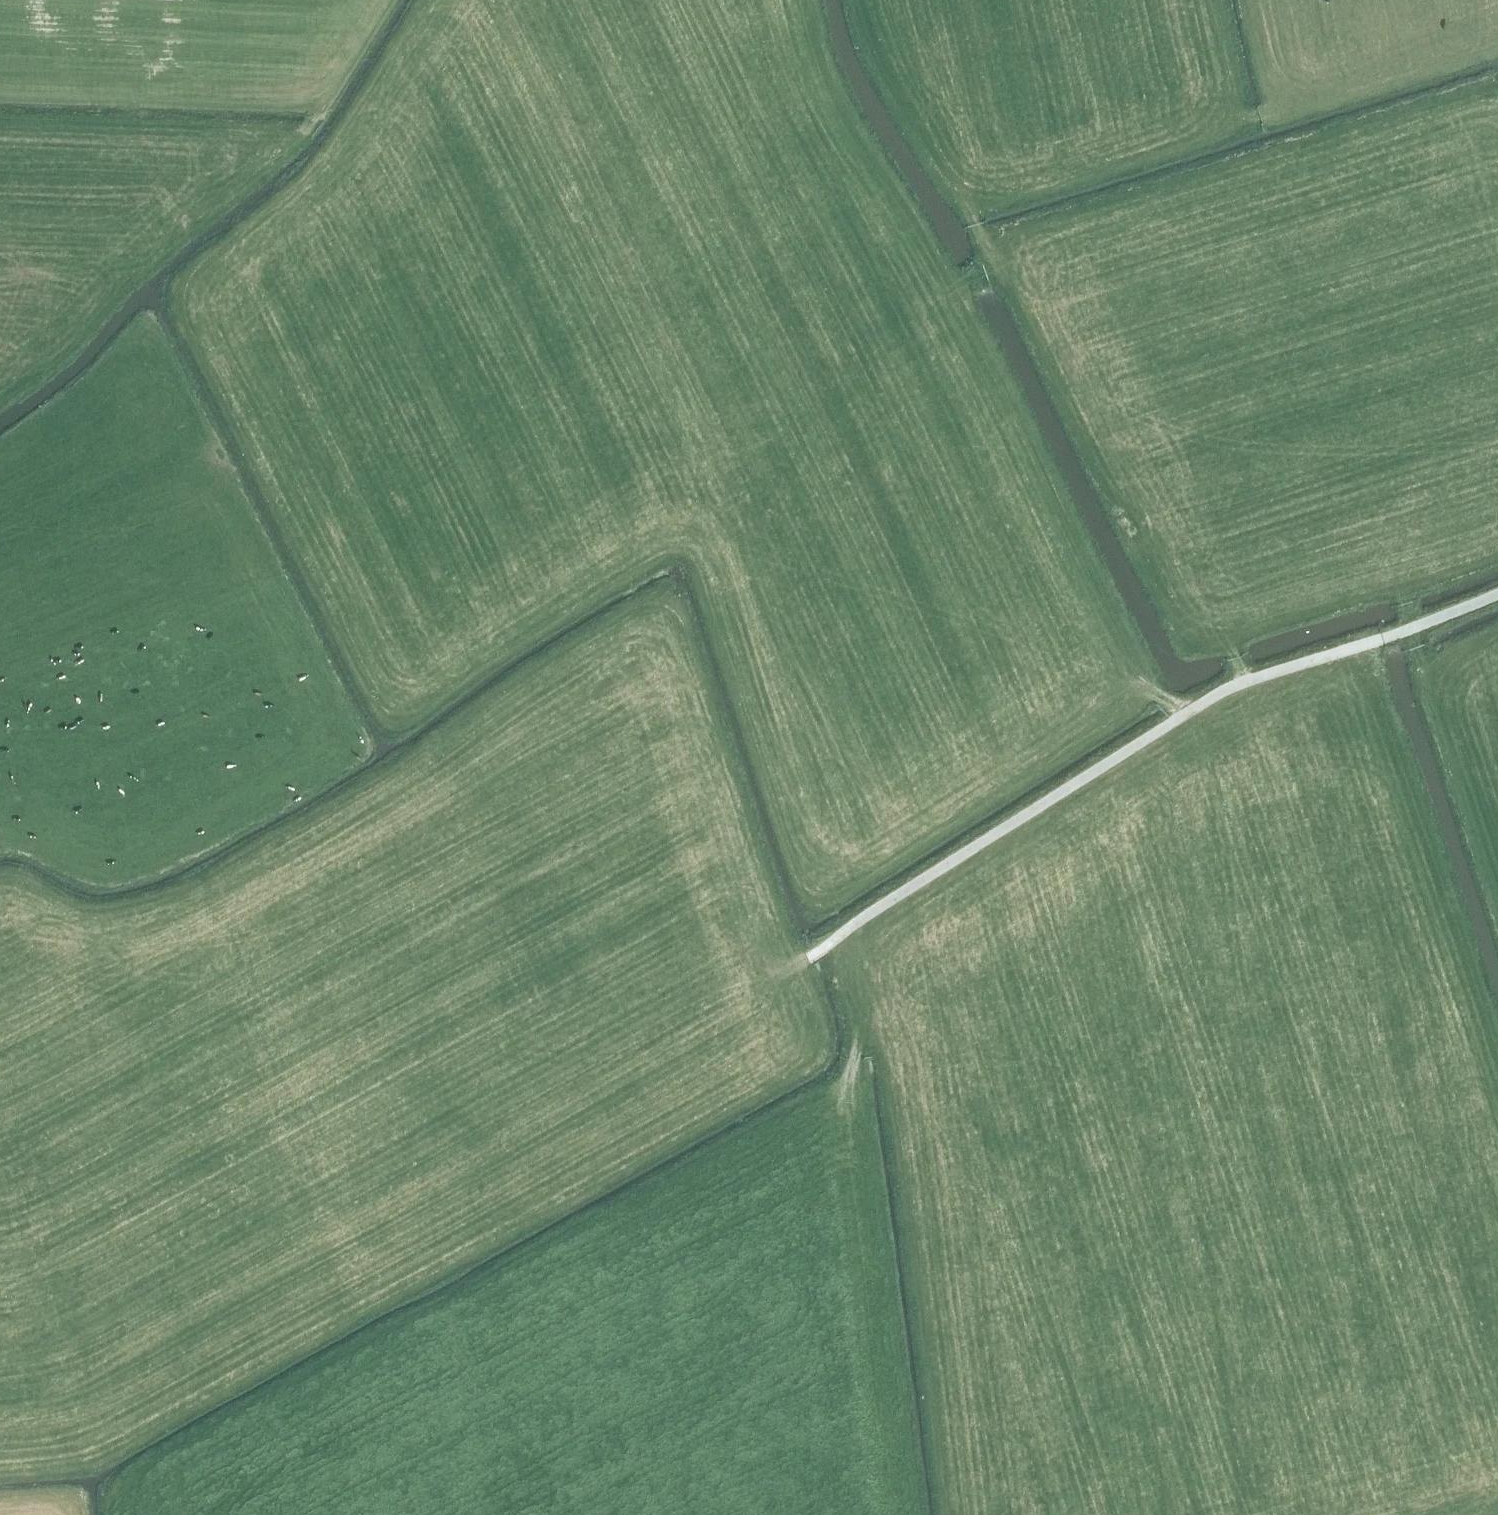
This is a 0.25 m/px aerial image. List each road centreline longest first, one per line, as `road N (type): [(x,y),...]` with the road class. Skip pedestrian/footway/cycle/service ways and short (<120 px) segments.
road 1 (track): [(1497,595),(1236,685),(815,954)]

